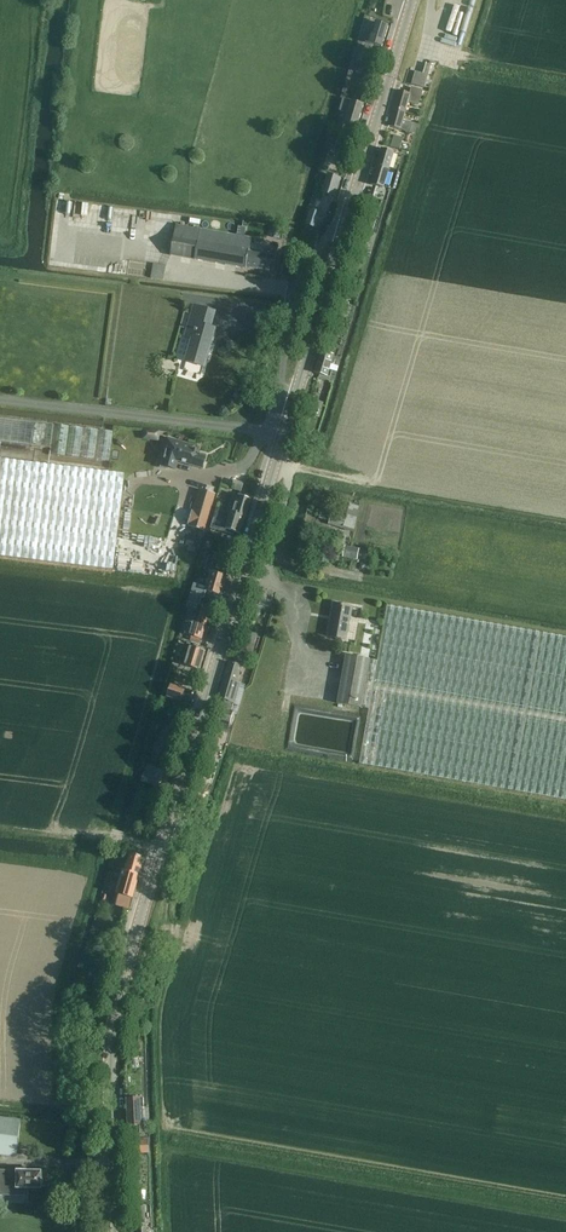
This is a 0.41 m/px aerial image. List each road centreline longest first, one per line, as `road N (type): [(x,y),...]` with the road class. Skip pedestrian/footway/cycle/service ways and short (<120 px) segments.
road 1 (secondary): [(114,1231),(112,1014),(405,24)]

